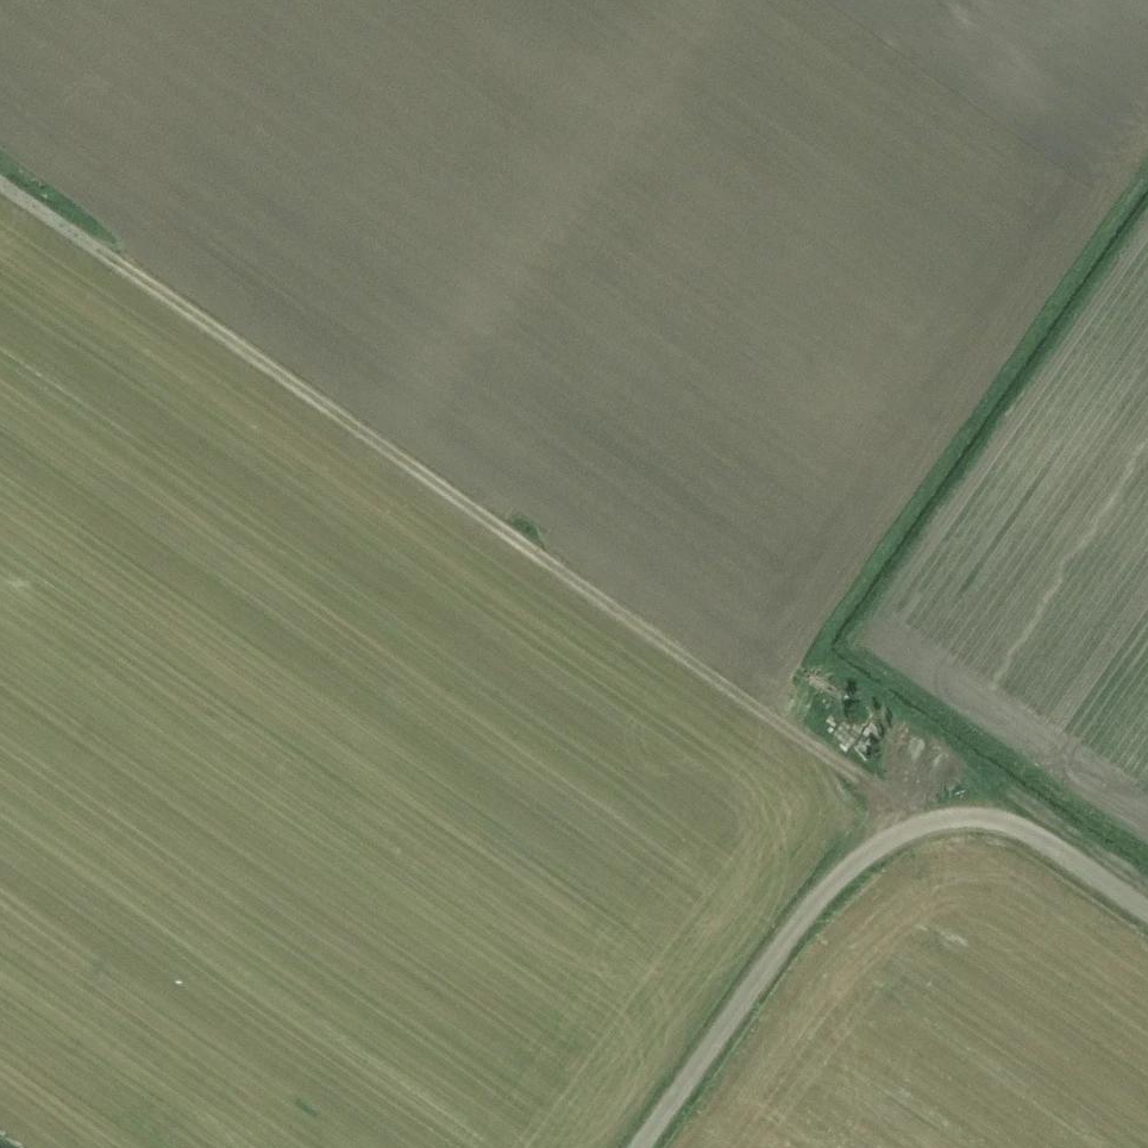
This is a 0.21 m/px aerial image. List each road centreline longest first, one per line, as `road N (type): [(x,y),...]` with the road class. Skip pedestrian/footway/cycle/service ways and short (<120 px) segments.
road 1 (track): [(893,835),(885,806),(861,781),(0,184)]
road 2 (unclassified): [(1147,913),(1032,833),(980,816),(893,835),(814,902),(640,1147)]

